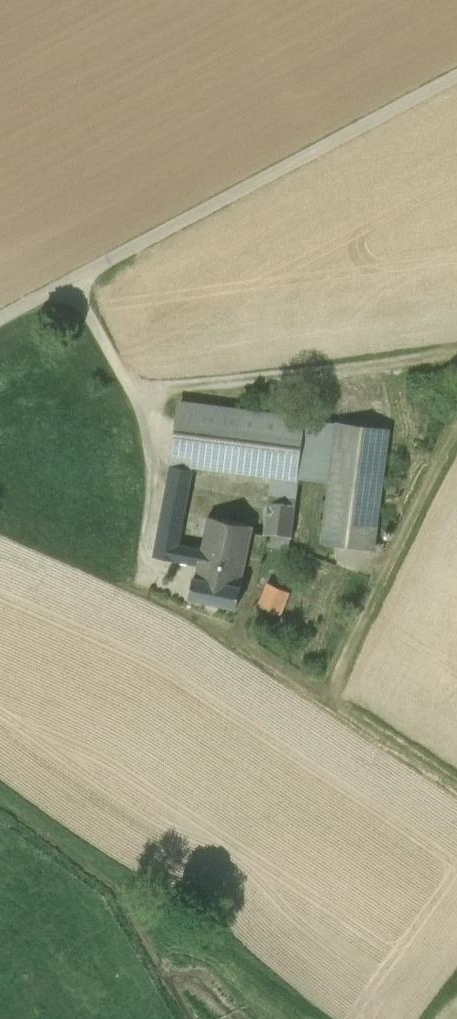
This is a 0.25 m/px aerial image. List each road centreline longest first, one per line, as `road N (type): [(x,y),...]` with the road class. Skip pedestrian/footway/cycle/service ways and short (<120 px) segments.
road 1 (unclassified): [(0,317),(456,74)]
road 2 (track): [(456,783),(331,704),(456,419)]
road 3 (track): [(456,359),(138,398),(70,279)]

